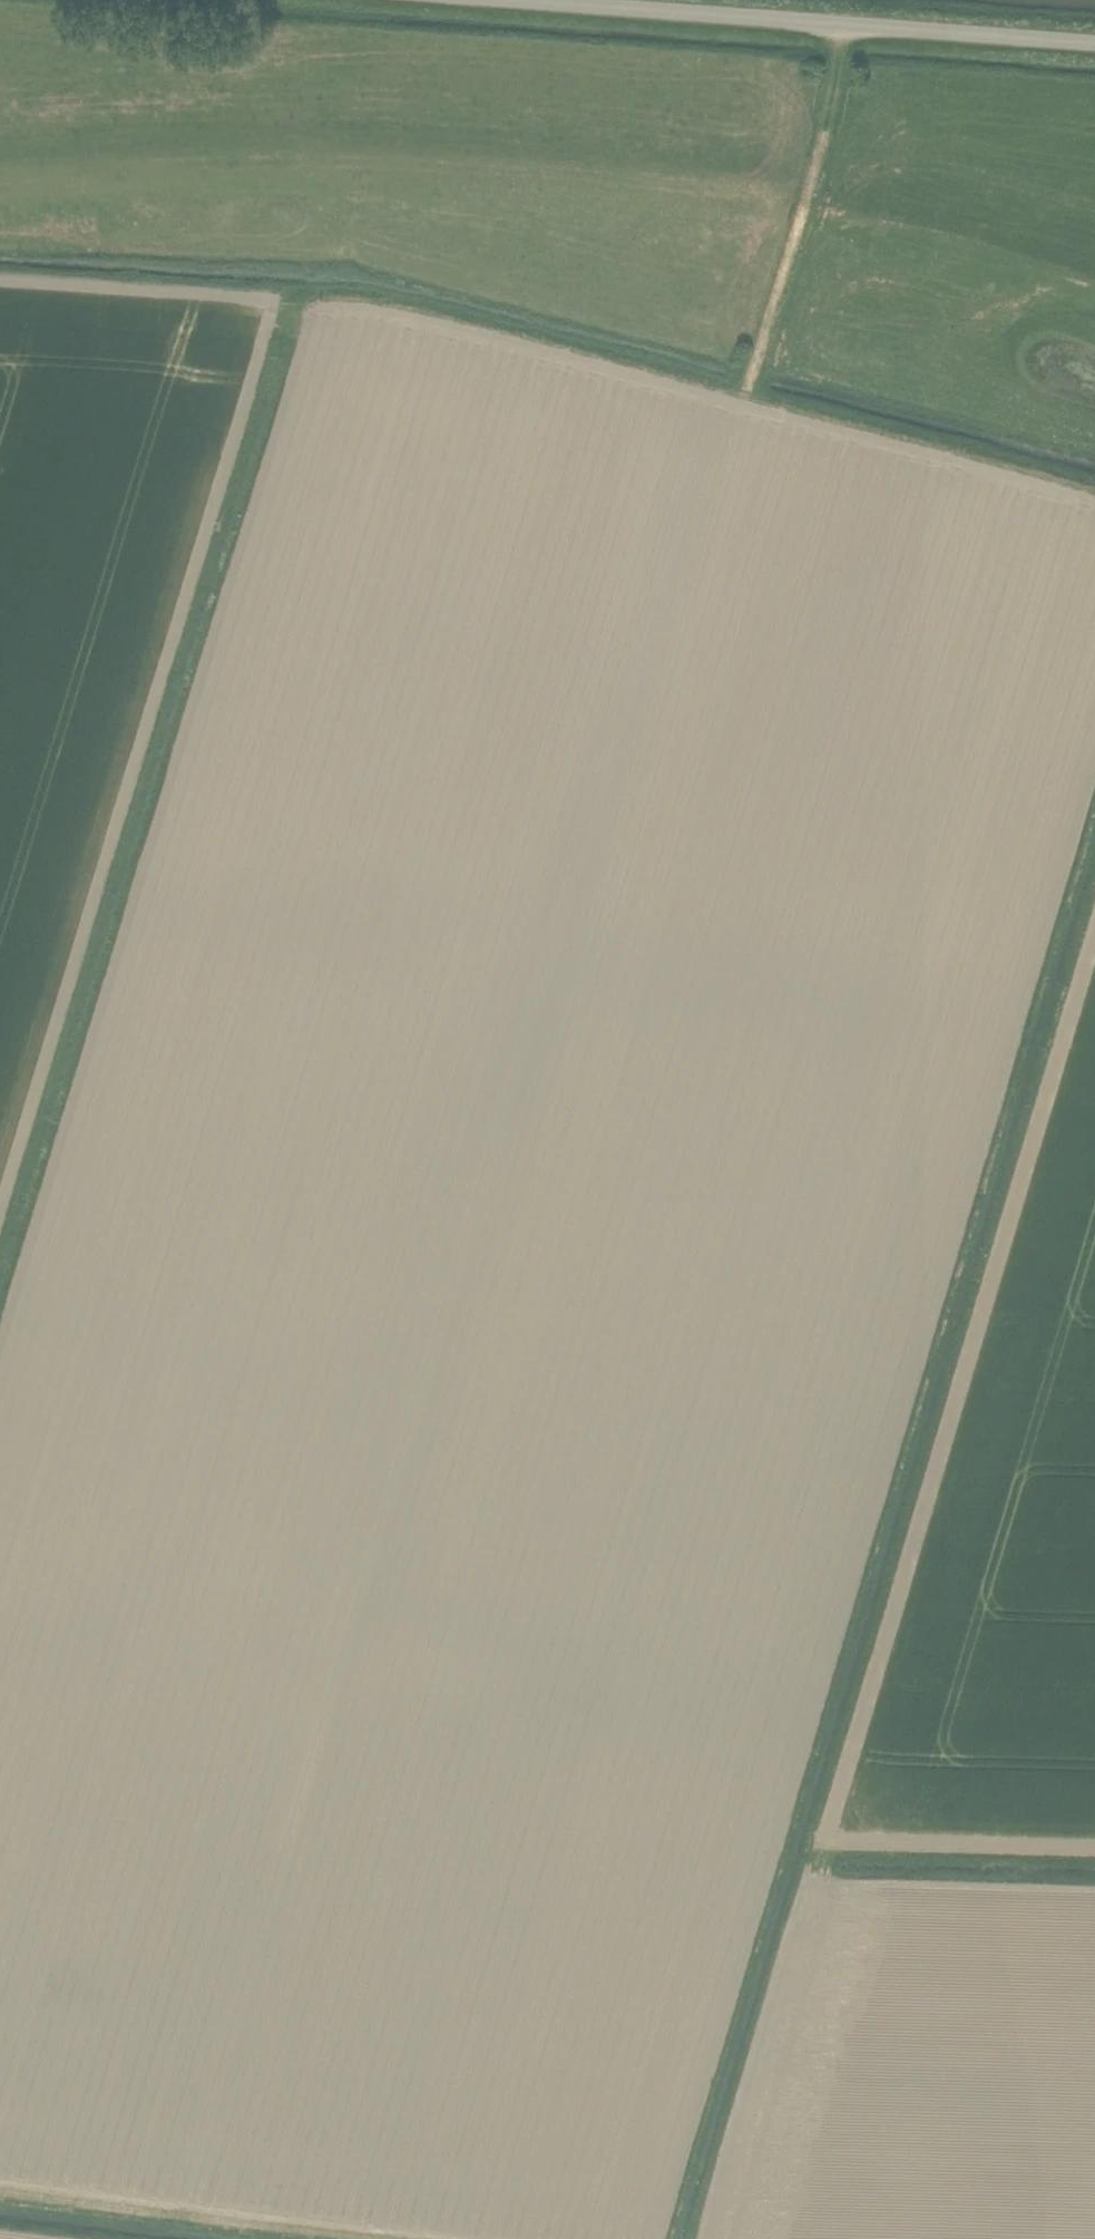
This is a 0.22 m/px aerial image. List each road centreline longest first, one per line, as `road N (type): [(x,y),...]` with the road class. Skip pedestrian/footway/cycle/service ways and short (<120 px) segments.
road 1 (unclassified): [(1094,44),(511,0)]

